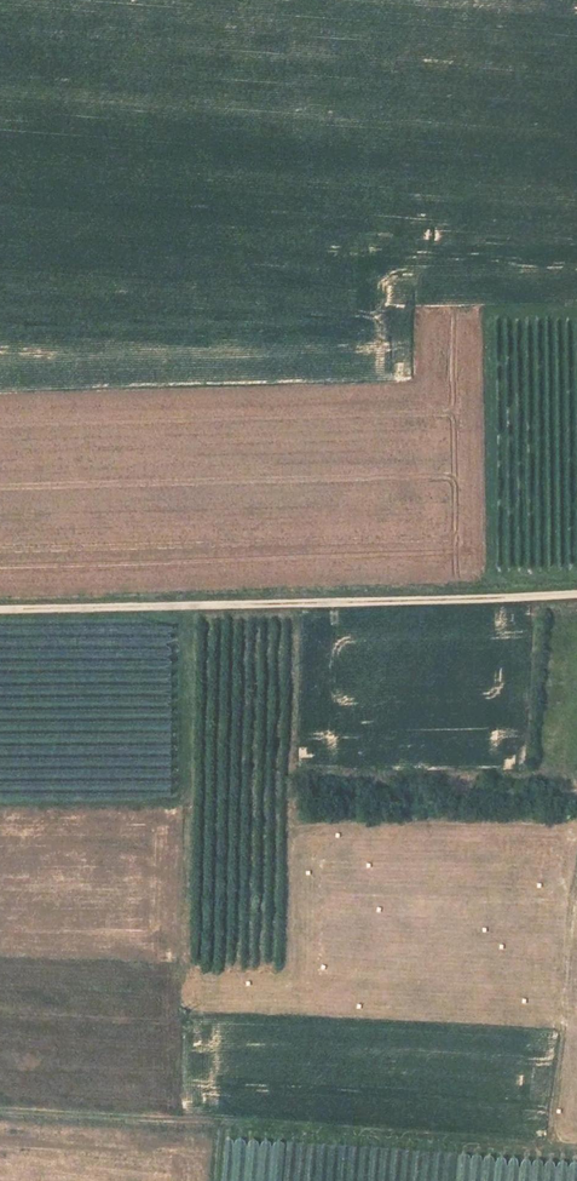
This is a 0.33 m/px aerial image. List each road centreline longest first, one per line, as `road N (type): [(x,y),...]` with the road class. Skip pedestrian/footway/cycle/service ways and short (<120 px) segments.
road 1 (track): [(0,1111),(576,1149)]
road 2 (track): [(576,594),(0,608)]

